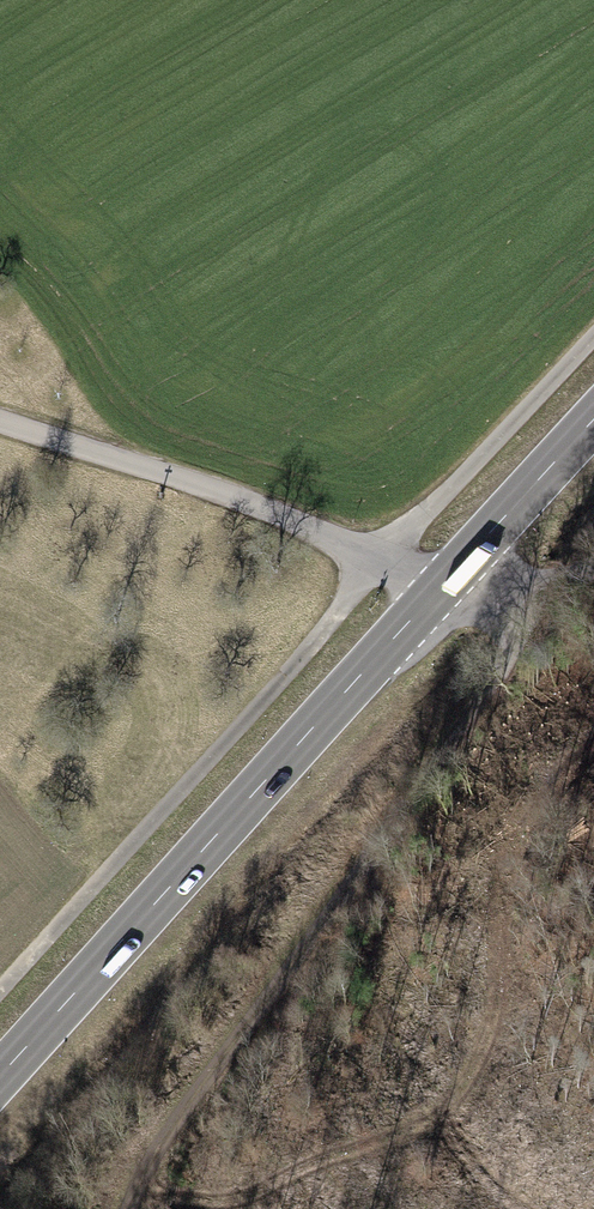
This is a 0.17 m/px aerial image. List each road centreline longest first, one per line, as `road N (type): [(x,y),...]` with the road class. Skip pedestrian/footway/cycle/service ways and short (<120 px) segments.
road 1 (track): [(526,595),(483,706),(138,1176),(127,1208)]
road 2 (primary): [(426,574),(0,1051)]
road 3 (unclassified): [(0,414),(278,507),(426,574)]
road 4 (primary): [(593,400),(426,574)]
road 5 (tertiary): [(426,574),(508,596),(593,569)]

